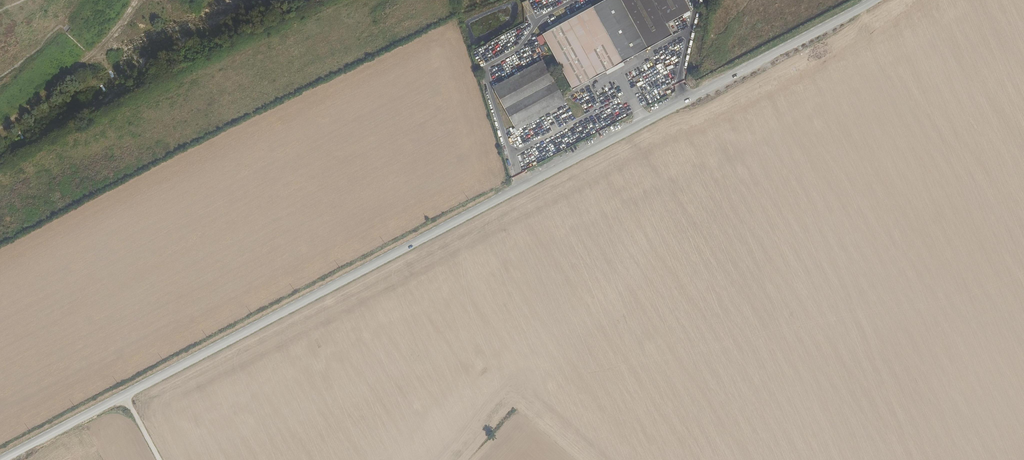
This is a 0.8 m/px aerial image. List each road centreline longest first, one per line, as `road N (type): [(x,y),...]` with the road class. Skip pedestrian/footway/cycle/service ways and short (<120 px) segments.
road 1 (tertiary): [(2,459),(875,0)]

